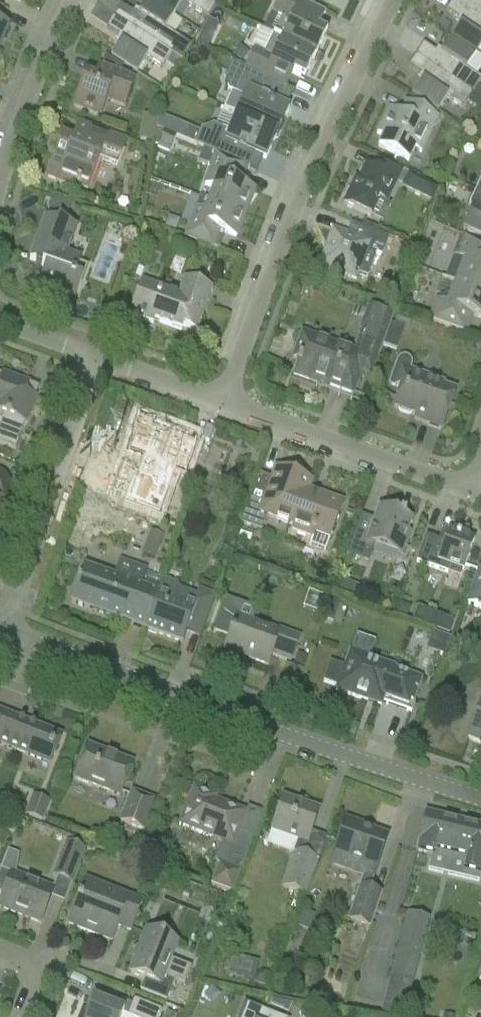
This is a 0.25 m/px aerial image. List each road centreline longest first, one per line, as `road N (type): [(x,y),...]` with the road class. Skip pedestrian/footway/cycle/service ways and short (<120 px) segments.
road 1 (residential): [(0,627),(480,794)]
road 2 (residential): [(392,0),(303,187),(222,403)]
road 3 (residential): [(0,620),(93,358)]
road 4 (residential): [(222,403),(470,493)]
road 5 (residential): [(79,0),(0,179)]
road 6 (residential): [(93,358),(222,403)]

